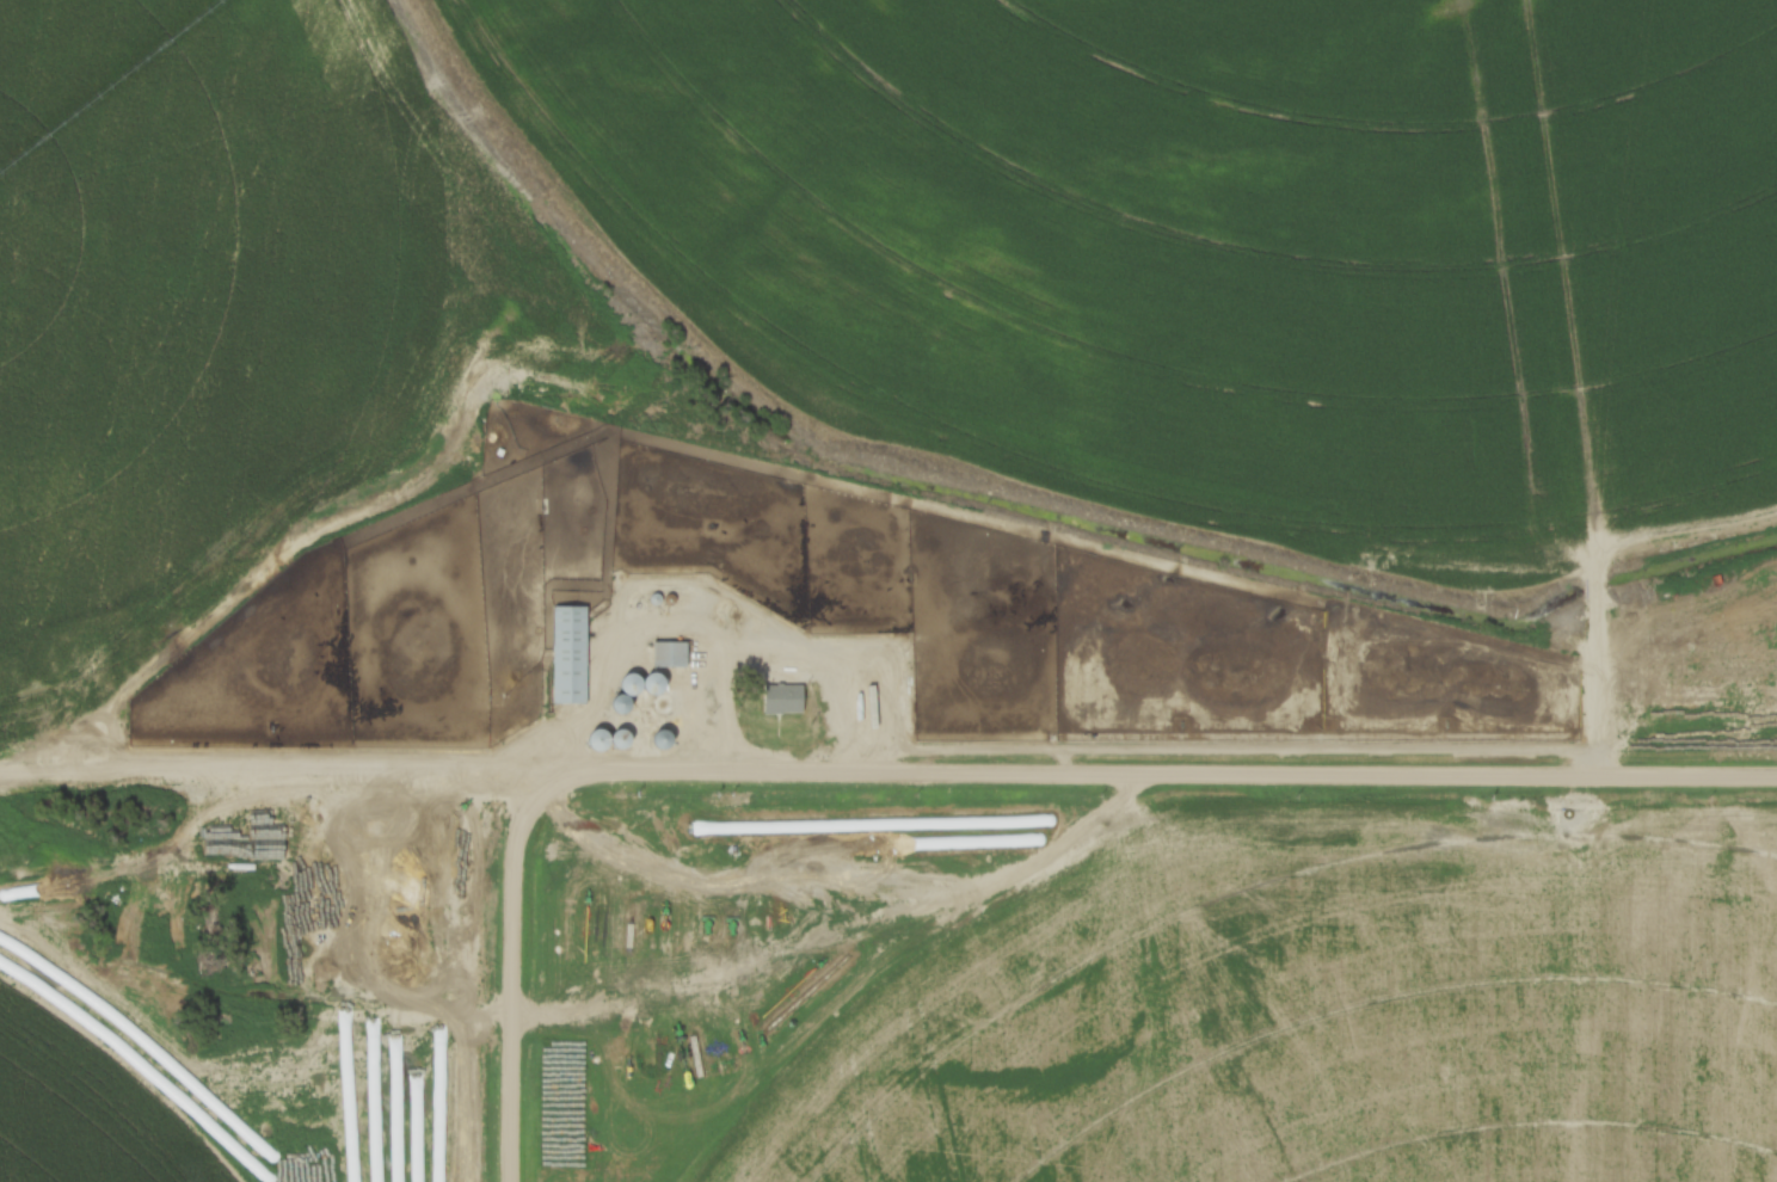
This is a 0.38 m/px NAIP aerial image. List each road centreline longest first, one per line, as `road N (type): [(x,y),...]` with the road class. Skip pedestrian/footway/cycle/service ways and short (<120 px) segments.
road 1 (tertiary): [(552,800),(611,780),(720,777),(1776,781)]
road 2 (tertiary): [(516,1181),(523,864),(527,826),(552,800)]

